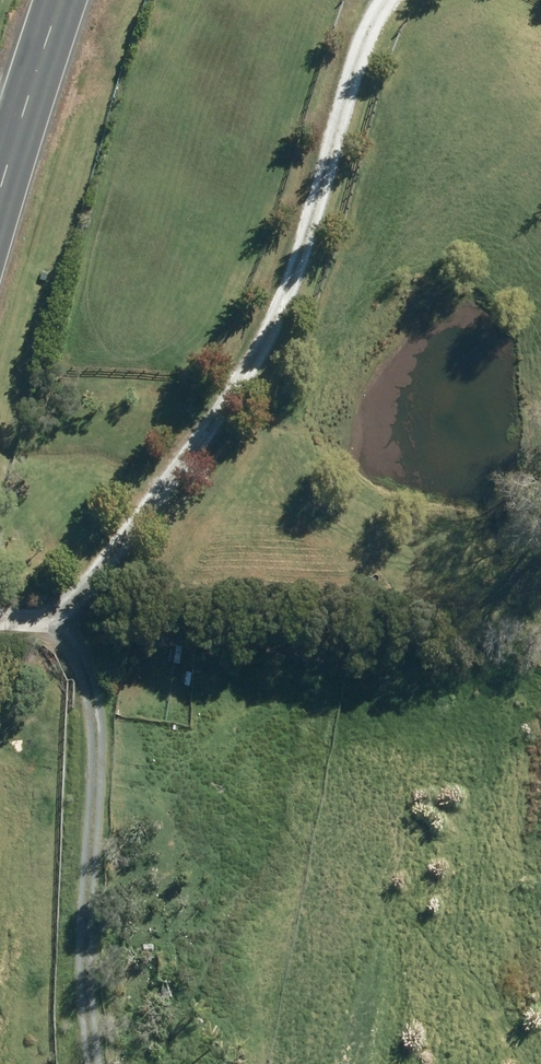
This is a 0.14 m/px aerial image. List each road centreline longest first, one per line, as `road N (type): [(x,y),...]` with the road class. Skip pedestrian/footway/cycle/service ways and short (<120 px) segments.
road 1 (track): [(0,636),(43,636),(126,532),(285,298),(378,28),(403,0)]
road 2 (track): [(43,636),(97,728),(97,1063)]
road 3 (secondary): [(0,191),(62,0)]

